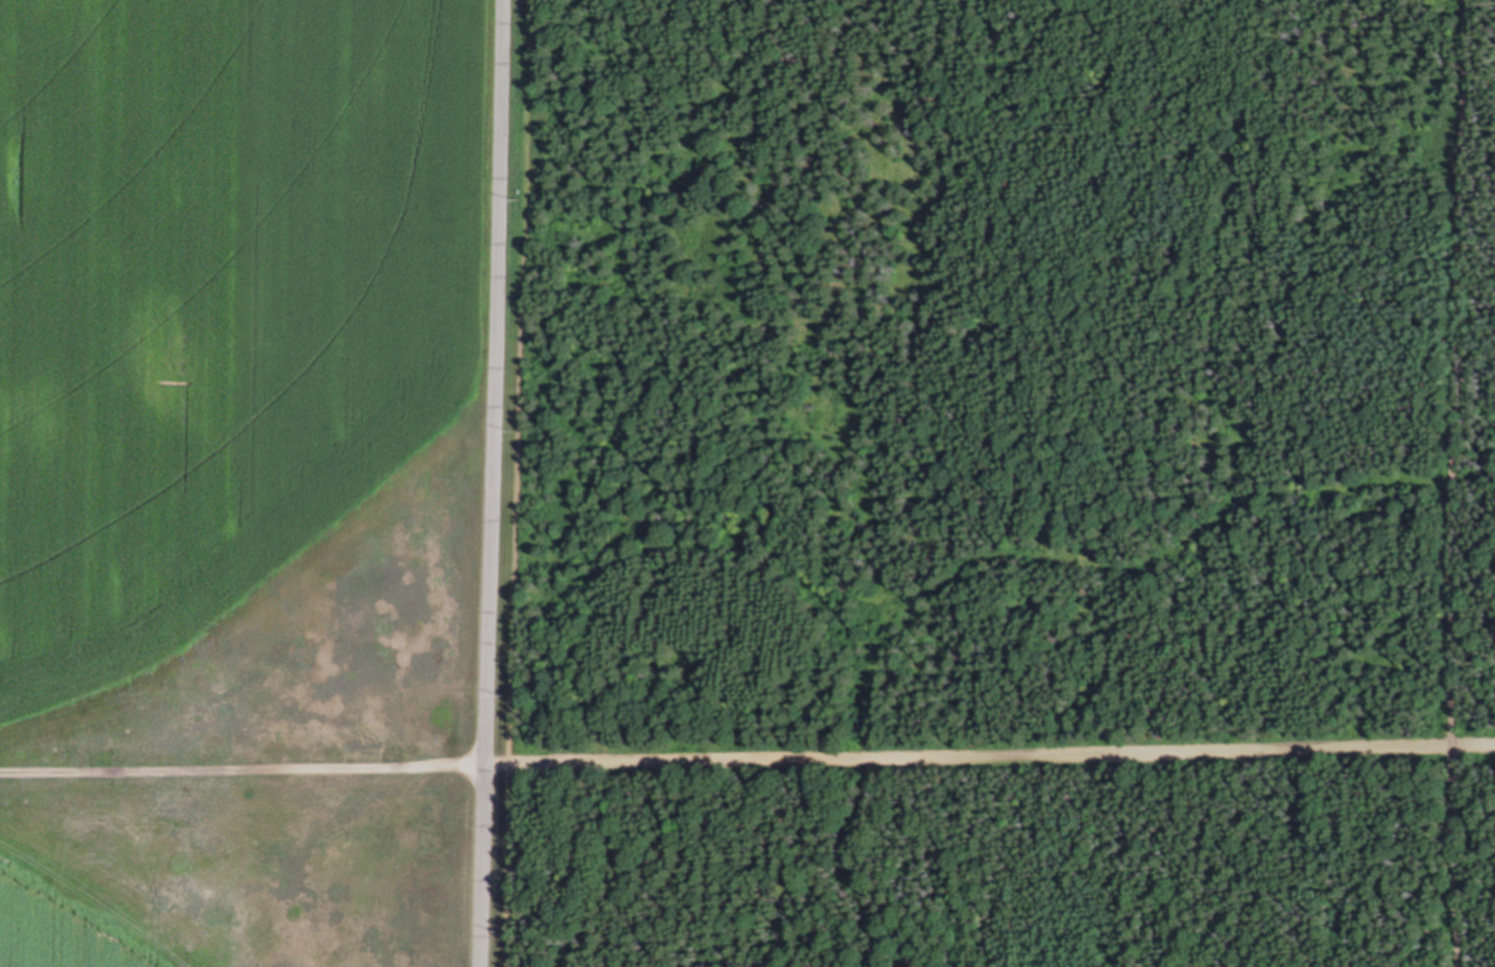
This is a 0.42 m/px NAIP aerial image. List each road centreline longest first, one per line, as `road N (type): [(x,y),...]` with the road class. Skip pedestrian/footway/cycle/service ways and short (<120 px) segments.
road 1 (residential): [(1469,0),(1449,815),(1458,966)]
road 2 (track): [(506,966),(530,0)]
road 3 (residential): [(479,966),(501,0)]
road 4 (track): [(0,766),(430,767),(483,760)]

